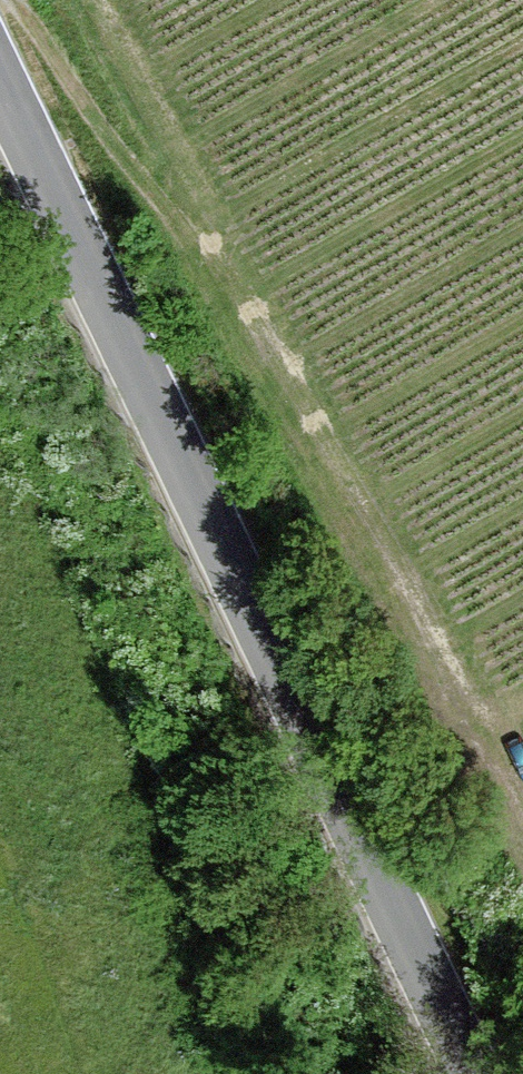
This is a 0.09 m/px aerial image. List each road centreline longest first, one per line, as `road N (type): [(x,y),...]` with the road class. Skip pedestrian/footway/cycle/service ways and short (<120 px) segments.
road 1 (tertiary): [(476,1073),(0,77)]
road 2 (track): [(522,816),(255,317),(200,237),(143,181),(17,0)]

